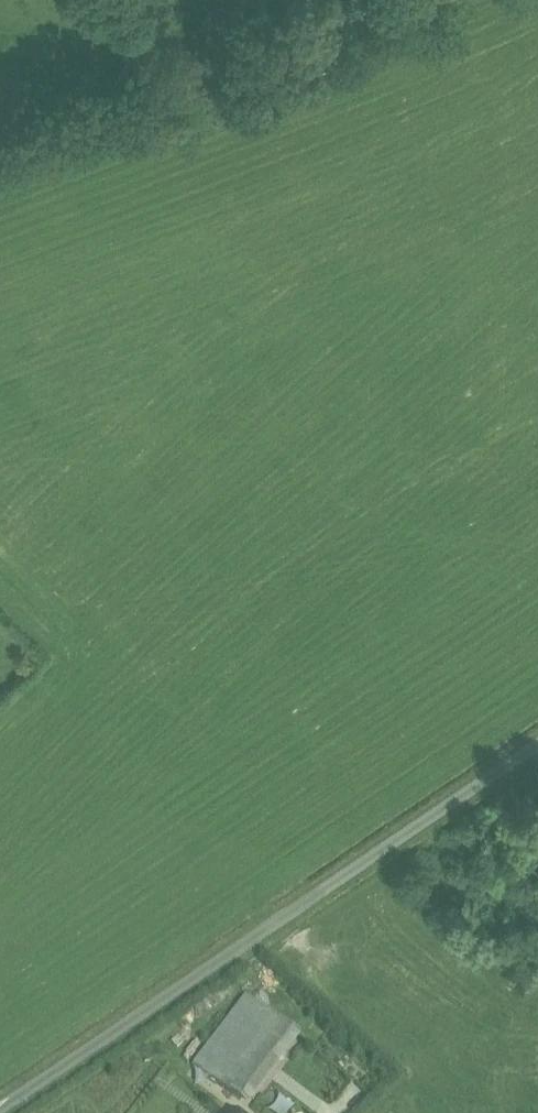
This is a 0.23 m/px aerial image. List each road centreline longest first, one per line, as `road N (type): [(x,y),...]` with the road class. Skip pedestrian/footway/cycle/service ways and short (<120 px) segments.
road 1 (unclassified): [(0,1108),(537,744)]
road 2 (unclassified): [(0,151),(403,0)]

